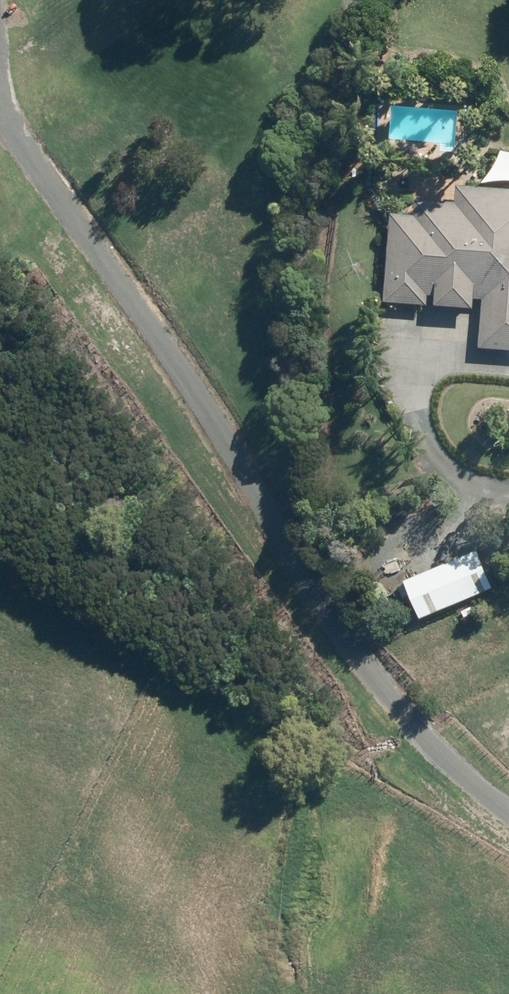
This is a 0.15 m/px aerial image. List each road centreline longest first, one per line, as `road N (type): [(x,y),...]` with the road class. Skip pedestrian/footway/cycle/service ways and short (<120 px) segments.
road 1 (track): [(0,115),(451,771),(508,808)]
road 2 (track): [(508,495),(474,496),(431,455),(398,400),(397,350)]
road 3 (track): [(474,496),(381,590)]

